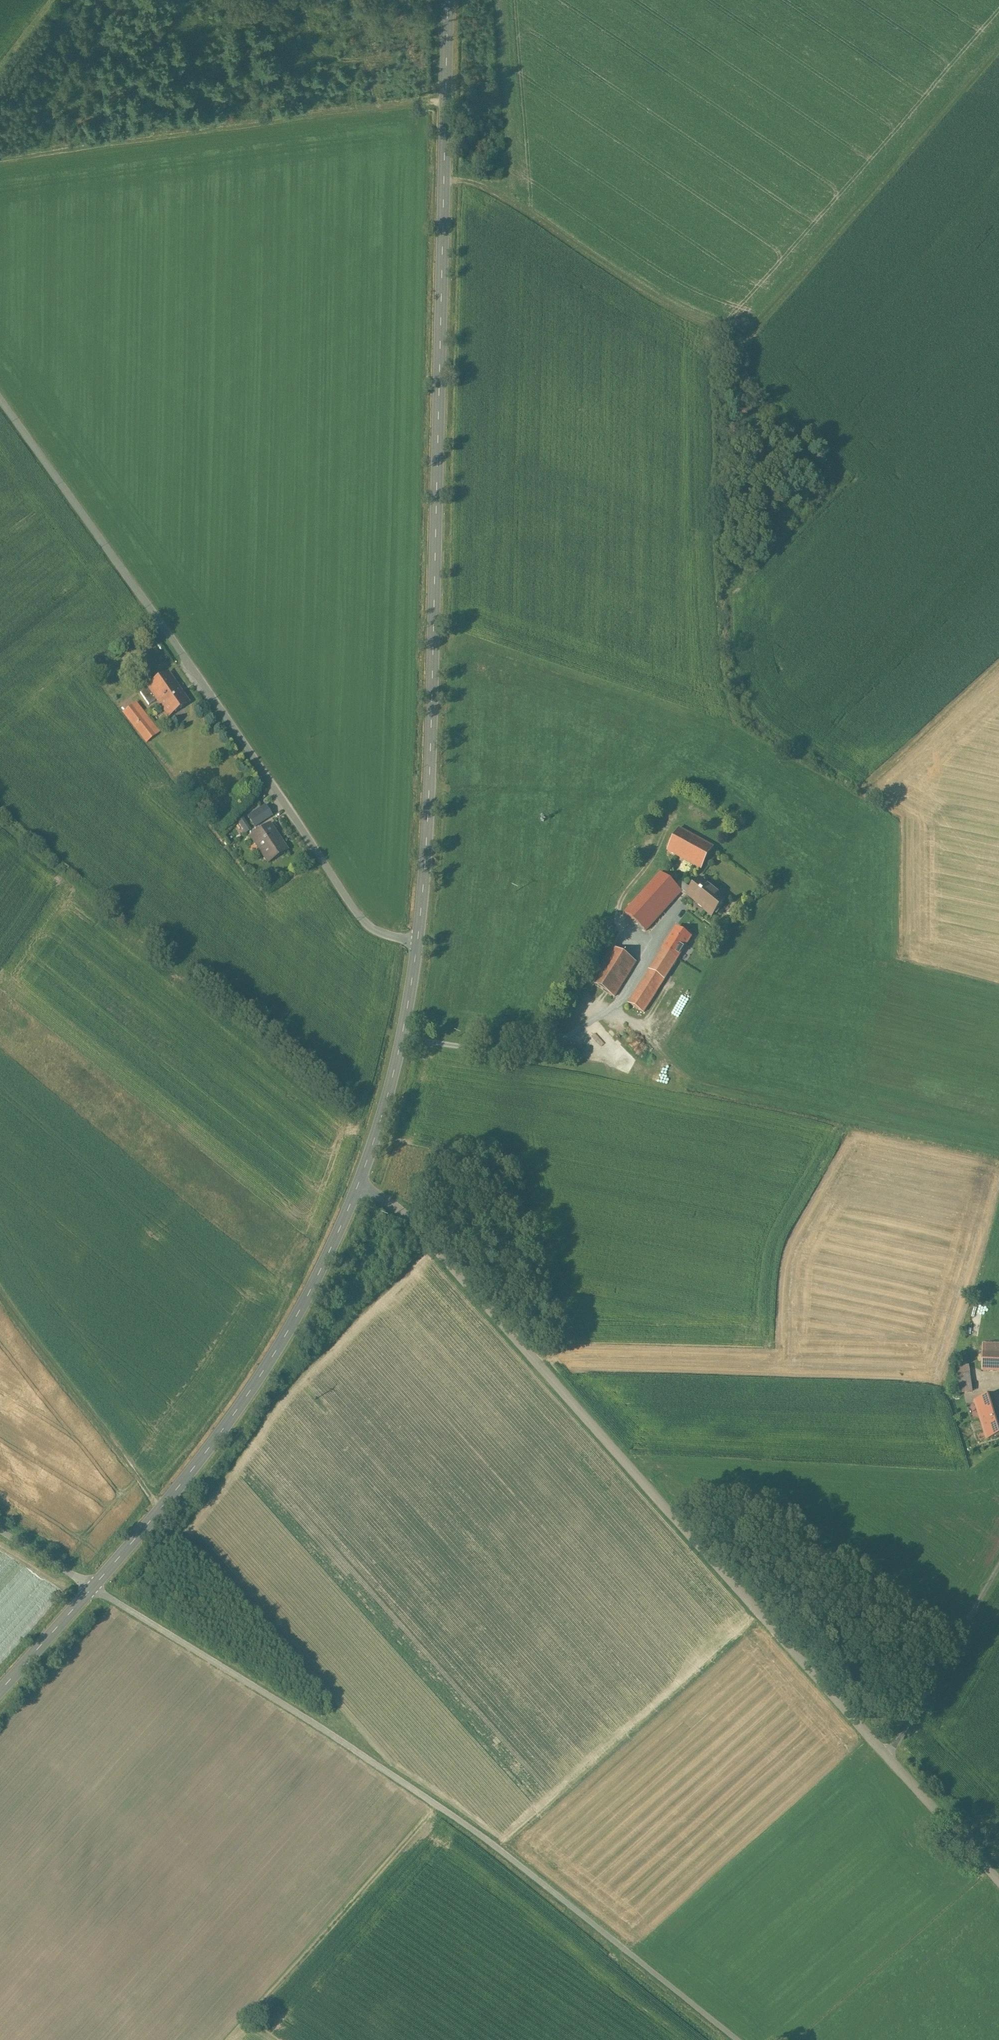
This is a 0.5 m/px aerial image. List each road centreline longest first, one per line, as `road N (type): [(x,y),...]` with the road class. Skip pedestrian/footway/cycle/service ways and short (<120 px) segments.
road 1 (tertiary): [(448,0),(431,718),(417,947)]
road 2 (unclassified): [(998,1881),(426,1237),(397,1208),(358,1188)]
road 3 (unclassified): [(92,1587),(476,1832),(737,2039)]
road 4 (track): [(444,182),(498,194),(668,307),(745,336),(998,47)]
road 5 (unclassified): [(417,947),(373,931),(358,916),(0,399)]
road 6 (tertiary): [(358,1188),(280,1352),(236,1417),(92,1587)]
road 7 (track): [(0,163),(446,103)]
road 8 (tertiary): [(417,947),(399,1055),(358,1188)]
road 9 (tertiary): [(92,1587),(0,1690)]

